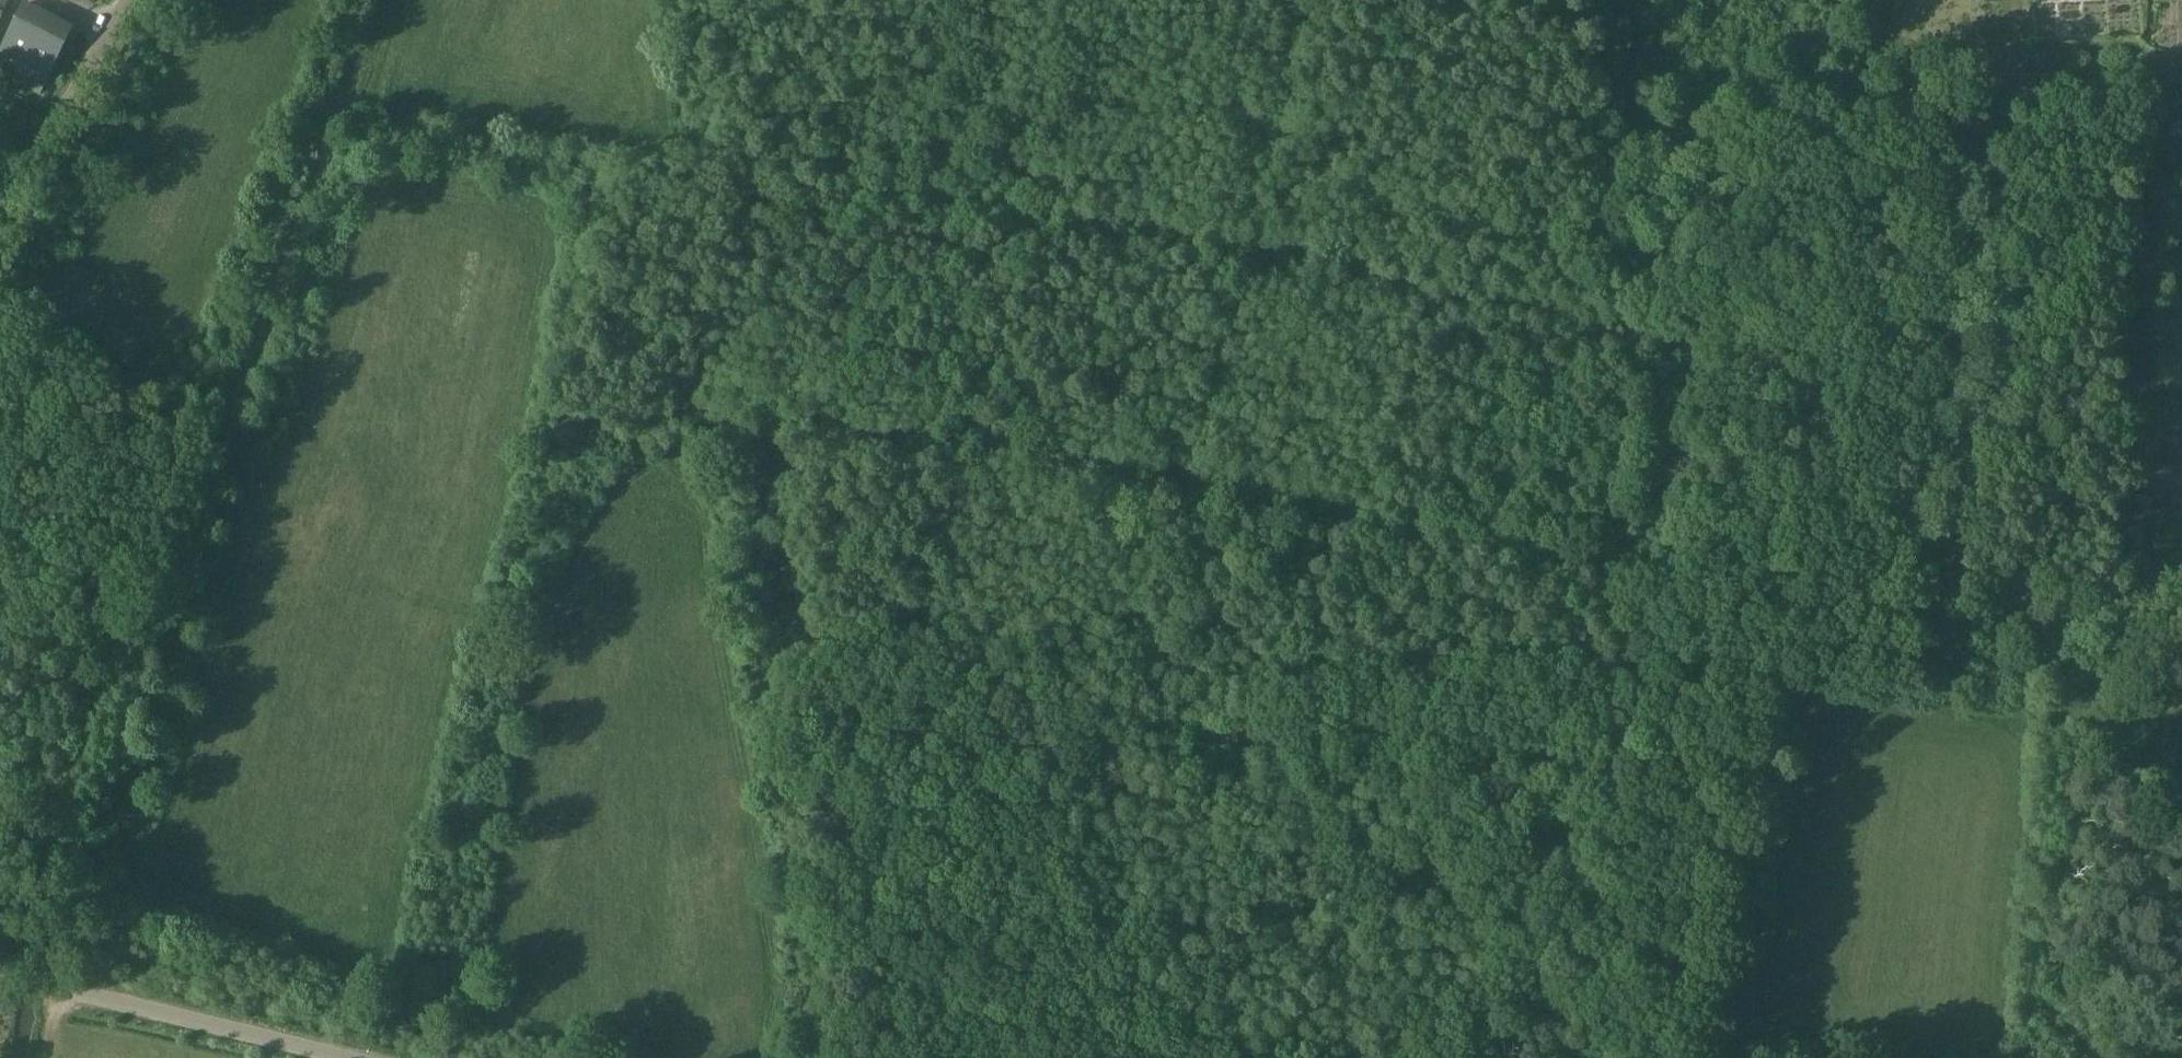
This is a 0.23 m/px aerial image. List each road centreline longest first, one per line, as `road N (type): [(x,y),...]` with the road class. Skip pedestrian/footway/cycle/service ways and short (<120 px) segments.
road 1 (track): [(1926,673),(2000,0)]
road 2 (track): [(2181,697),(1954,699),(1904,652),(1842,616),(1776,604)]
road 3 (unclassified): [(0,977),(357,1057)]
road 4 (unclassified): [(0,237),(132,0)]

